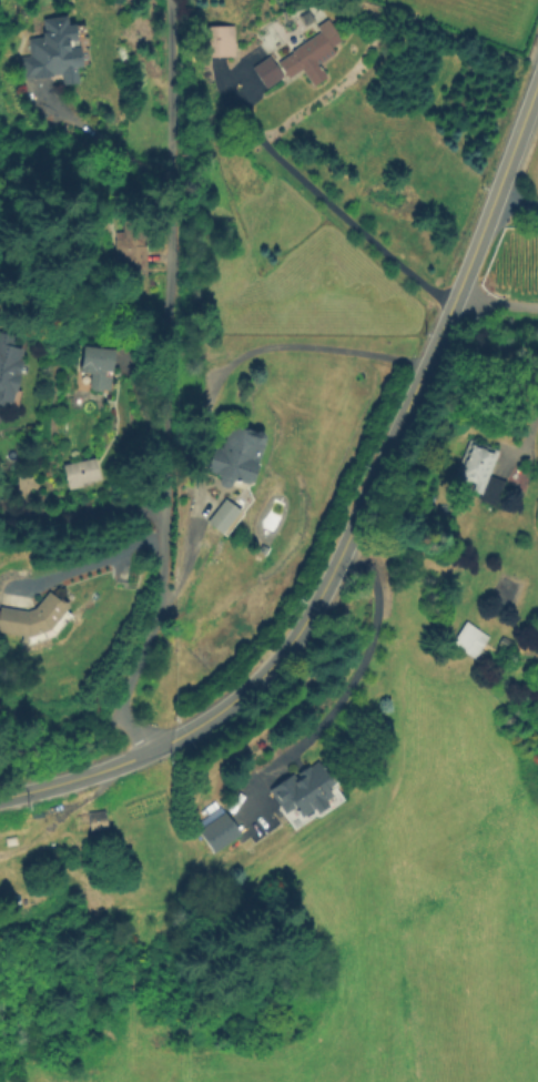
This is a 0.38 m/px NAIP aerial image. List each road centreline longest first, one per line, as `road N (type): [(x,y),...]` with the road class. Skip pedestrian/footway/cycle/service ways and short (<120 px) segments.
road 1 (tertiary): [(537,72),(423,368),(298,629),(272,665),(186,730),(85,776),(0,797)]
road 2 (residential): [(172,0),(165,575),(153,635),(118,705),(120,718),(152,749)]

